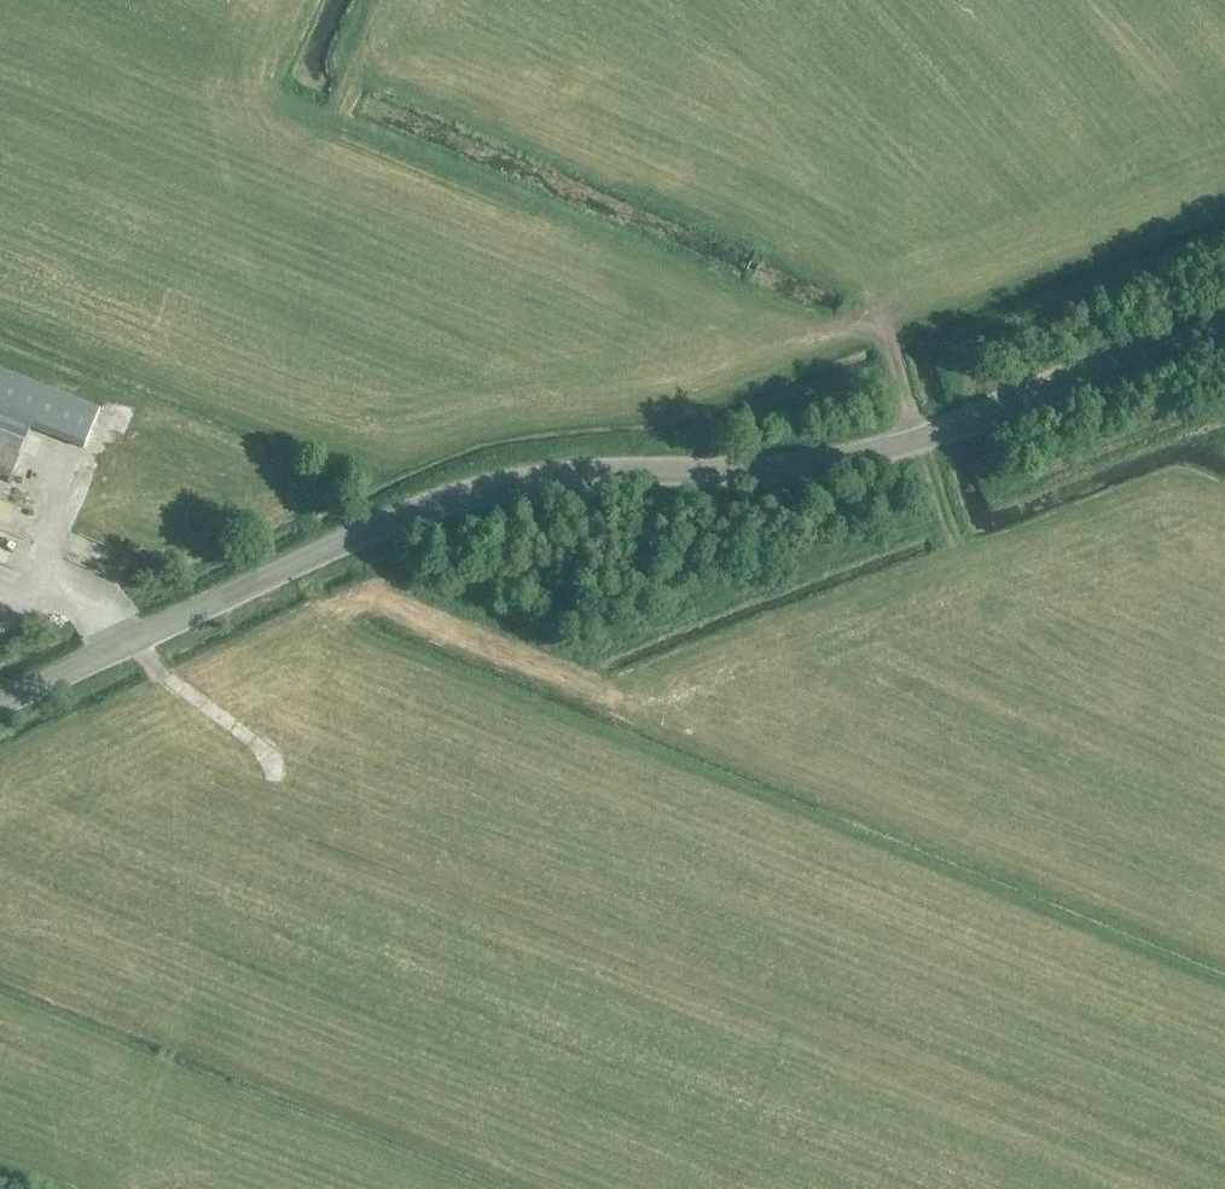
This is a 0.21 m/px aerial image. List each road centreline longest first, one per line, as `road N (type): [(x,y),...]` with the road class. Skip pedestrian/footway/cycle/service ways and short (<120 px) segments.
road 1 (tertiary): [(0,703),(419,505),(571,470),(817,463),(873,451),(964,427),(1224,328)]

